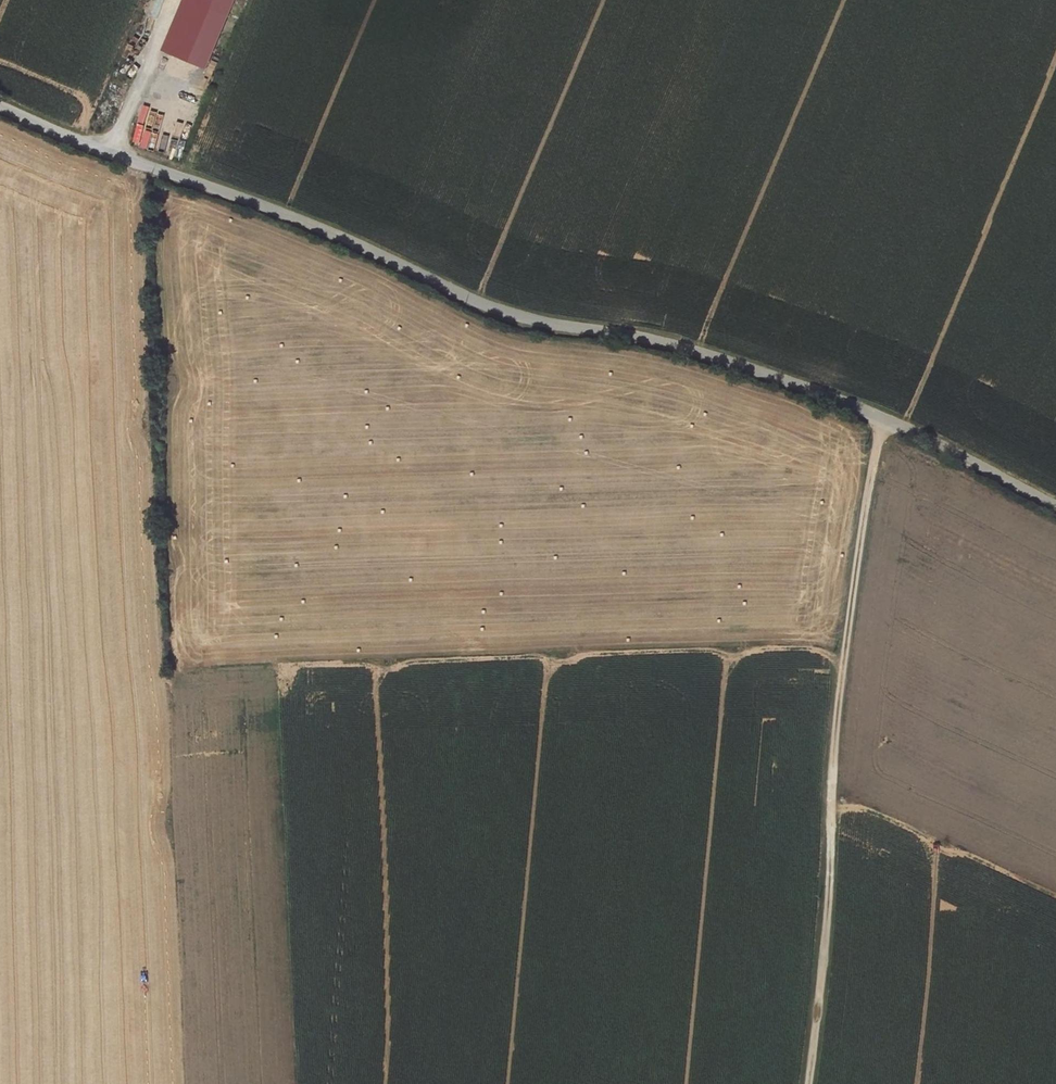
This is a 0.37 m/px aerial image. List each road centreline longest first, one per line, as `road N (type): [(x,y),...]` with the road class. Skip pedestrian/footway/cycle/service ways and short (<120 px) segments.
road 1 (unclassified): [(1055,502),(787,381),(682,348),(509,315),(222,191),(0,110)]
road 2 (track): [(881,418),(832,772),(806,1083)]

